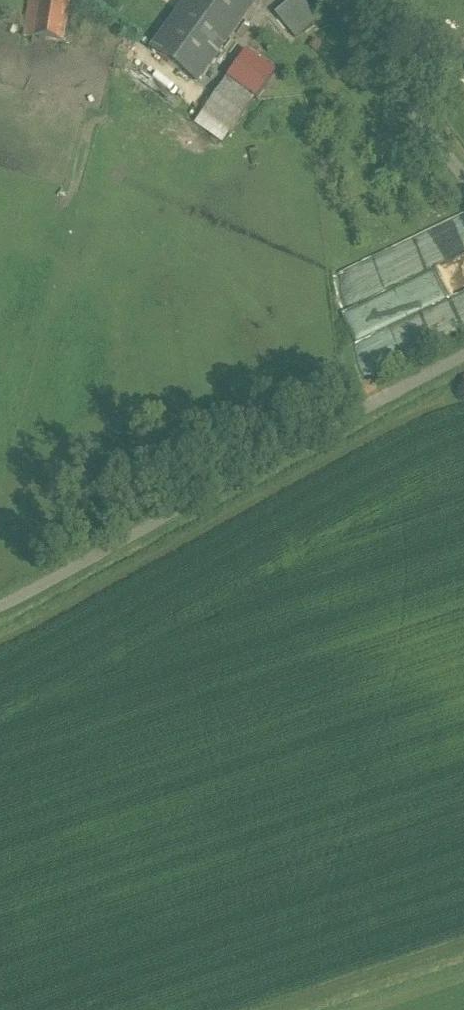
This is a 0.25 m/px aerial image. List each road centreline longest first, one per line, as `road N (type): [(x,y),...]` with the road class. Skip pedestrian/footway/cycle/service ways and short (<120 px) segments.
road 1 (unclassified): [(0,606),(463,355)]
road 2 (unclassified): [(463,162),(339,0)]

